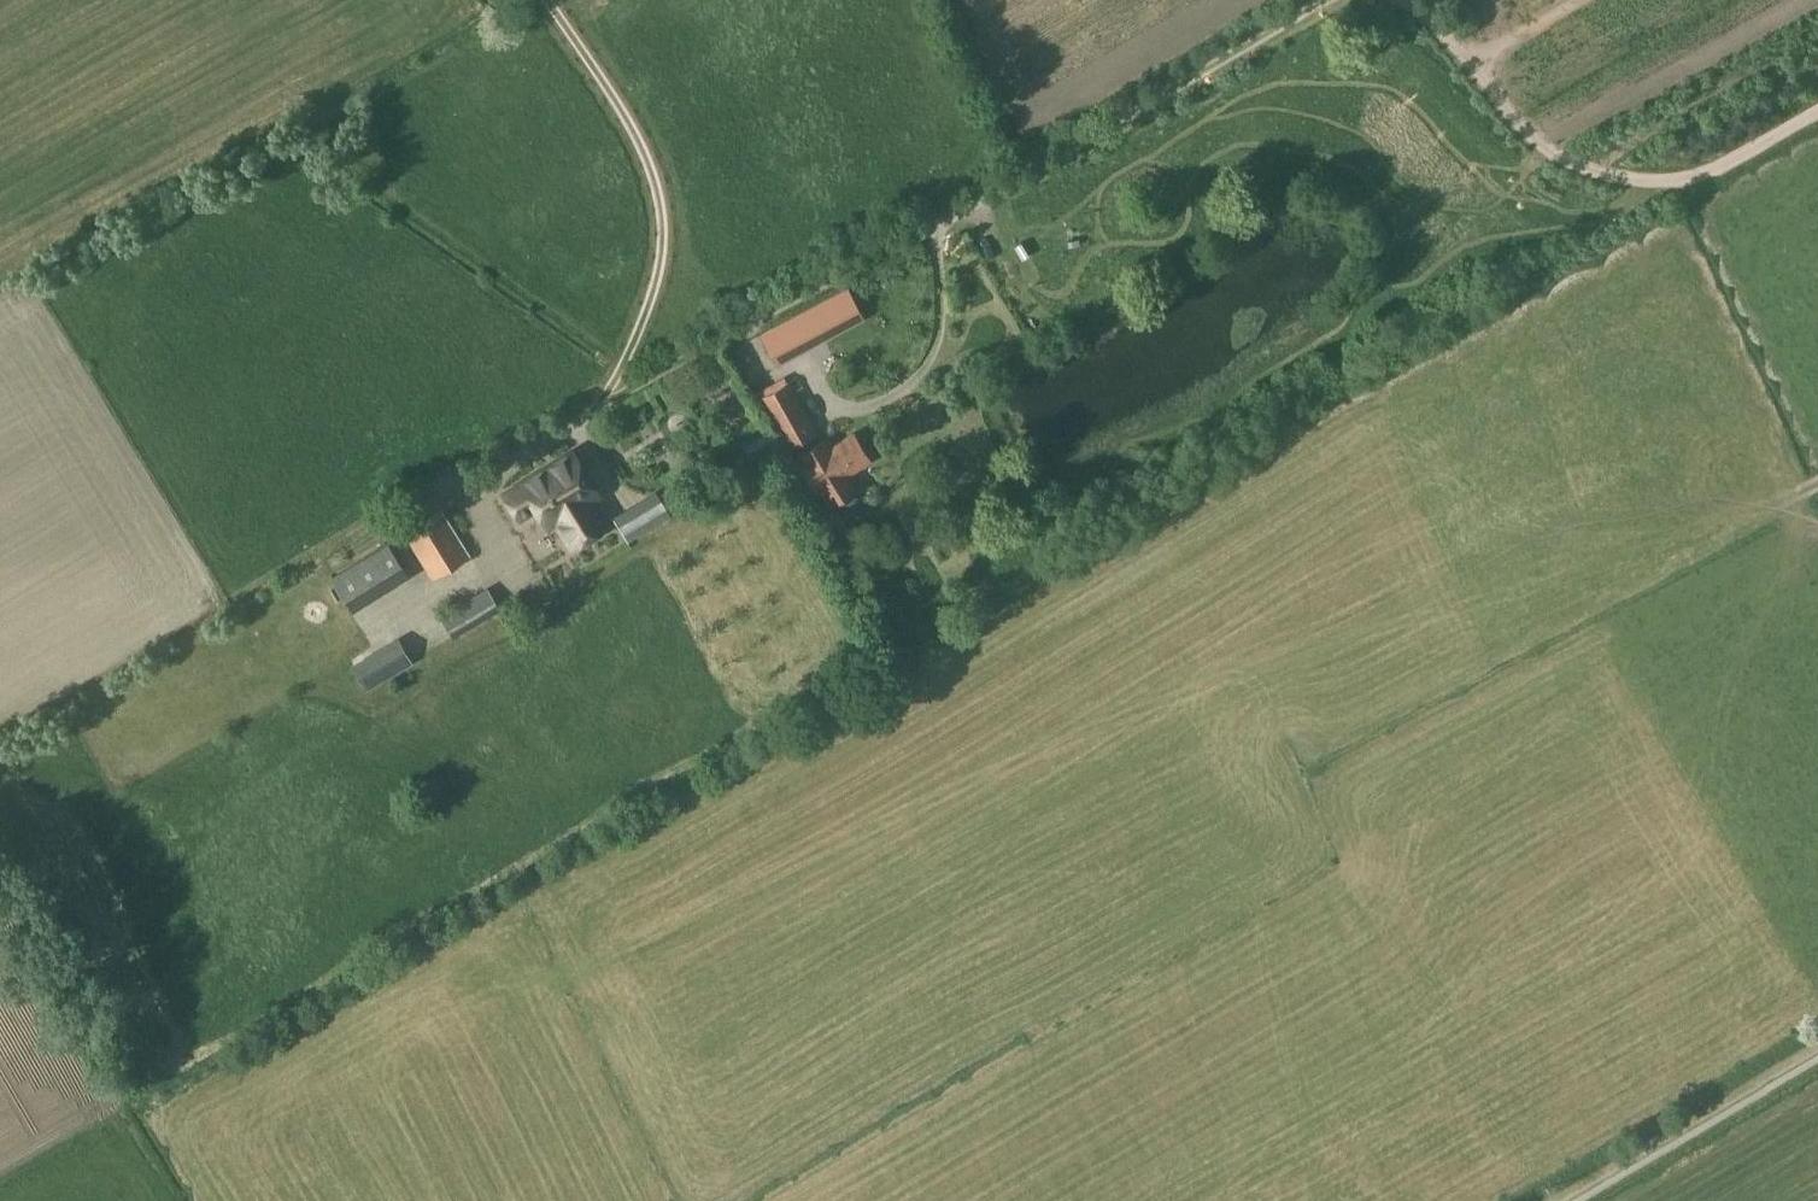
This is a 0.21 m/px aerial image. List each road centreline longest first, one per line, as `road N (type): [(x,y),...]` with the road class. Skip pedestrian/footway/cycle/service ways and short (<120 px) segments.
road 1 (track): [(604,412),(1334,0)]
road 2 (track): [(507,560),(482,490),(604,412),(654,300),(669,227),(648,158),(550,0)]
road 3 (track): [(1404,0),(1417,3),(1529,136),(1590,170),(1667,184),(1747,156),(1817,115)]
road 4 (track): [(1817,1045),(1548,1200)]

